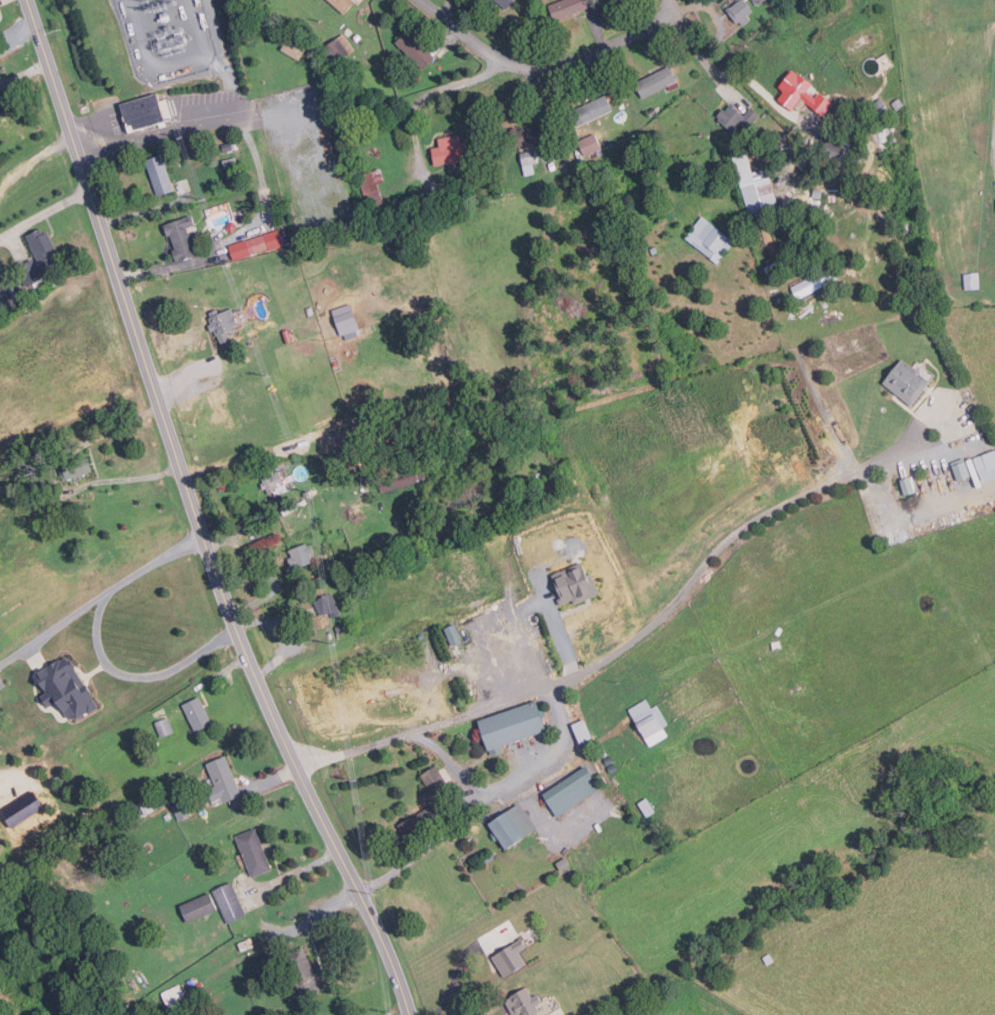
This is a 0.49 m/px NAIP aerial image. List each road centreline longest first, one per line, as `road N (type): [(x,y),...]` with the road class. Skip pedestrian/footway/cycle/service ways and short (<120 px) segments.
road 1 (secondary): [(237,631),(27,0)]
road 2 (secondary): [(409,1014),(385,943),(237,631)]
road 3 (residential): [(678,13),(592,57),(529,67),(496,55),(423,0)]

